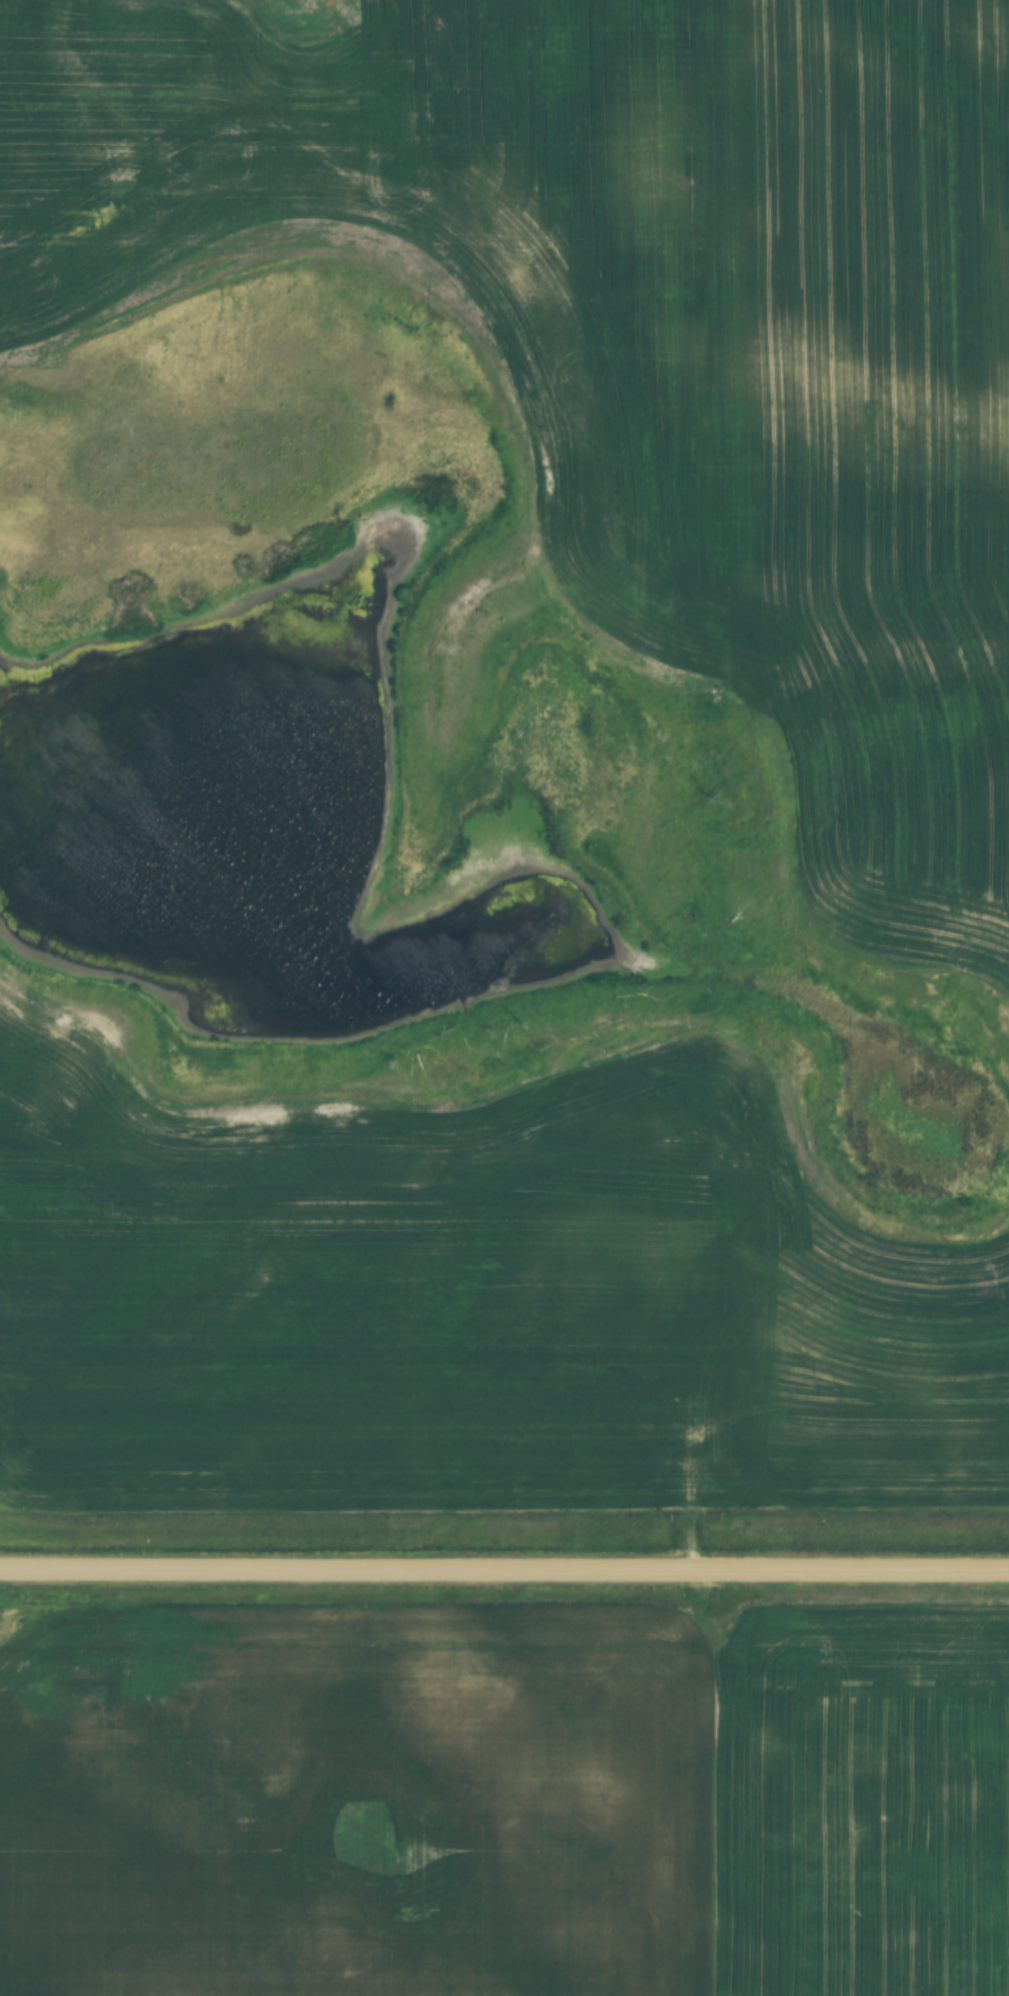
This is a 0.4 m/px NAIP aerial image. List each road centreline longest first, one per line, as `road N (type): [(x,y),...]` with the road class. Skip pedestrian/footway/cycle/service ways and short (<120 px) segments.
road 1 (tertiary): [(1008,1573),(0,1574)]

